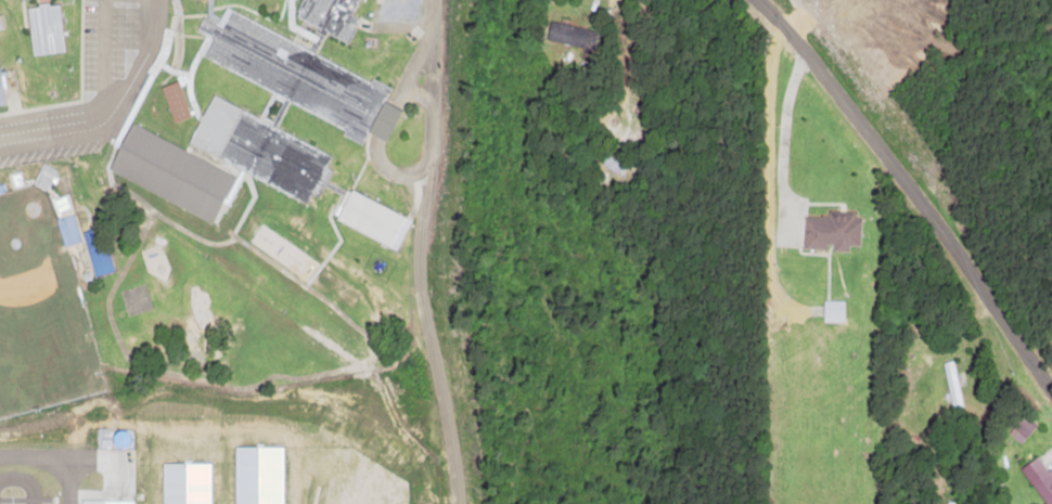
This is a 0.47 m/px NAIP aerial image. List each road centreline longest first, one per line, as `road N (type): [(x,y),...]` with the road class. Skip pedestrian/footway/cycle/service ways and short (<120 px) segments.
road 1 (residential): [(457,503),(419,282),(431,101),(401,87),(433,22),(433,0)]
road 2 (residential): [(749,0),(887,161),(1051,392)]

